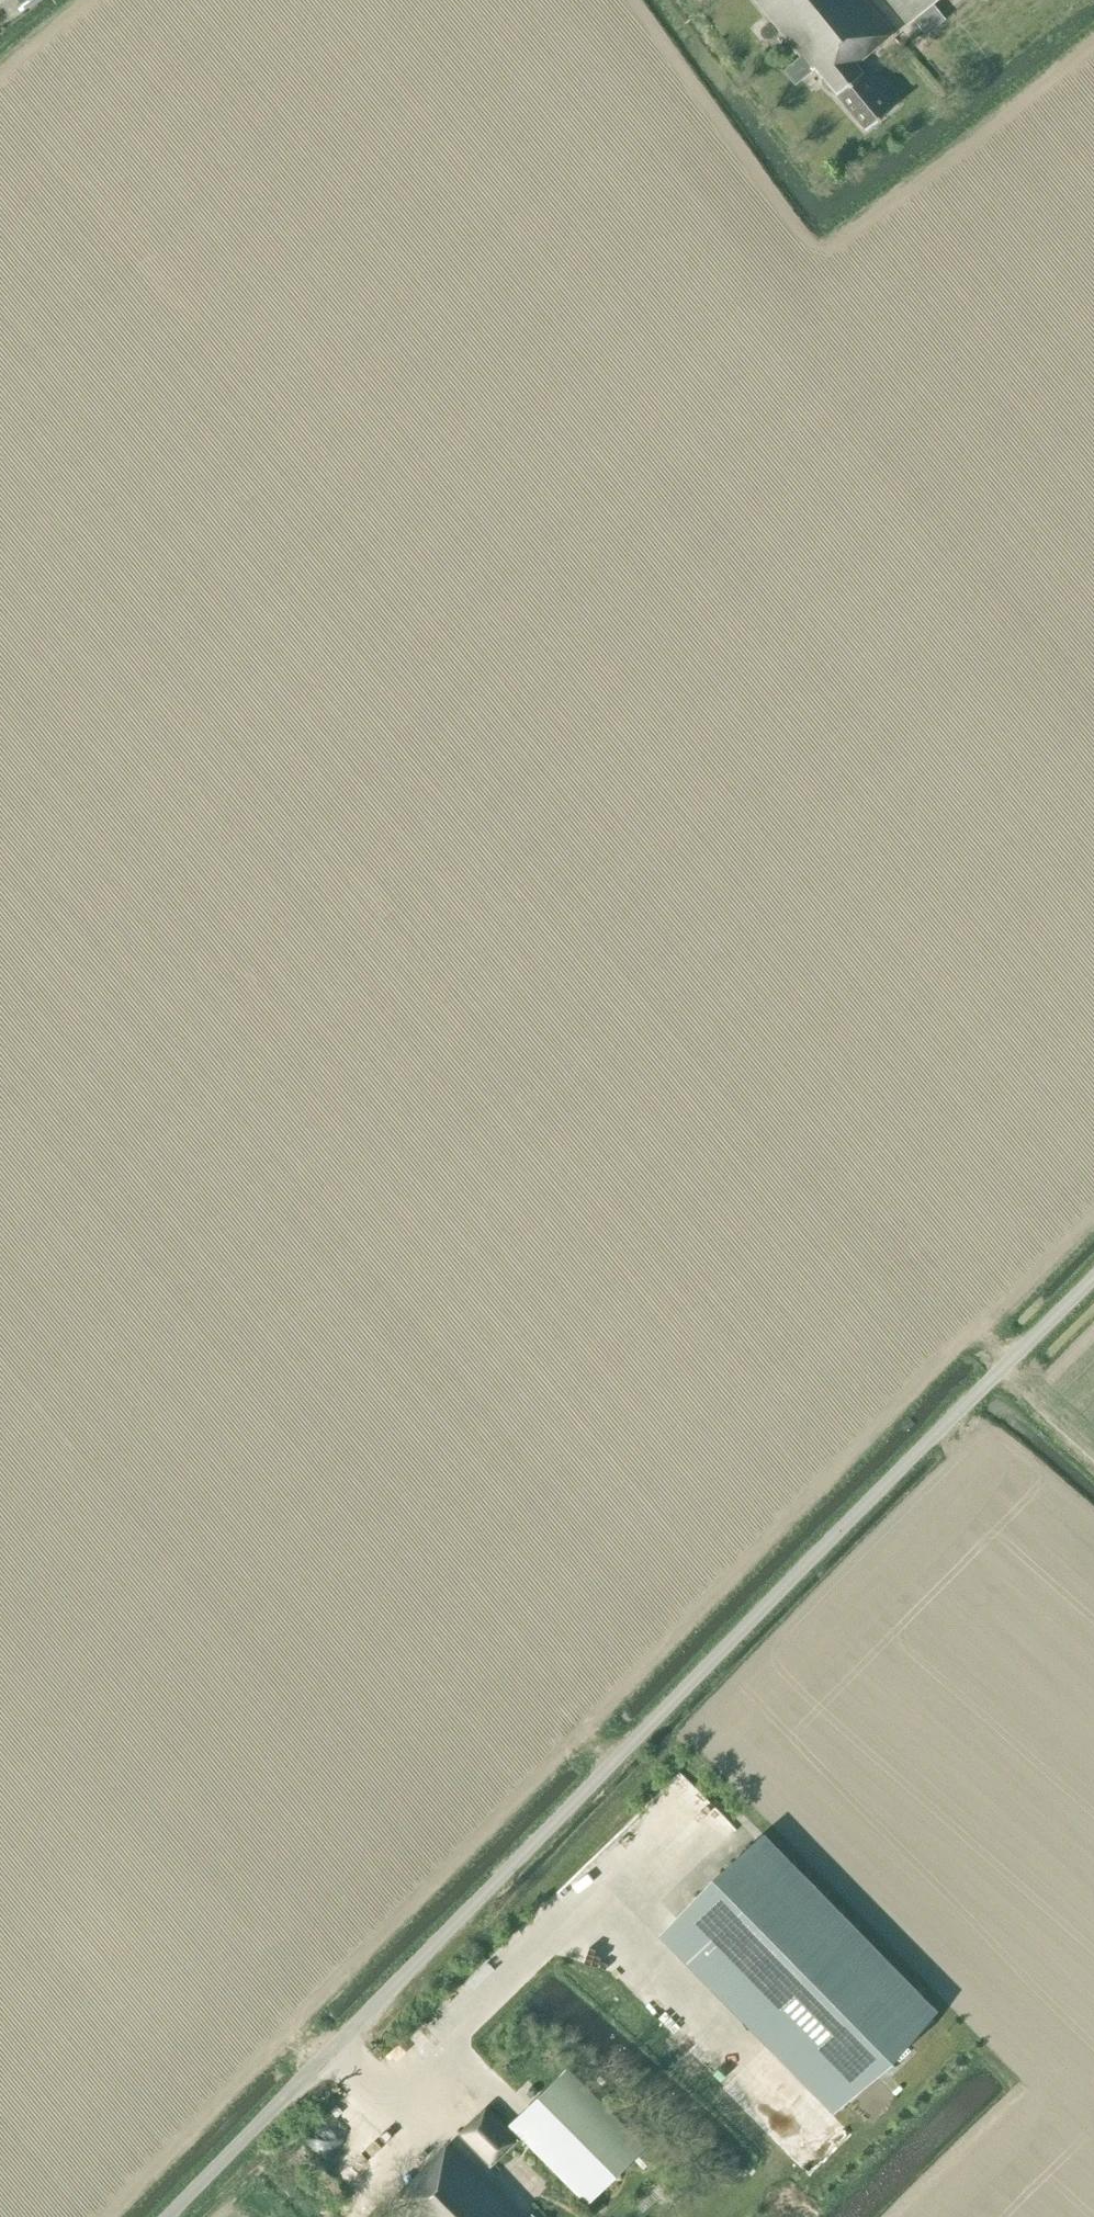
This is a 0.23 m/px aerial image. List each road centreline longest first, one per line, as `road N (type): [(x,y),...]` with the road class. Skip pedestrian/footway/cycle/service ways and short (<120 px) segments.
road 1 (unclassified): [(163,2216),(1093,1275)]

